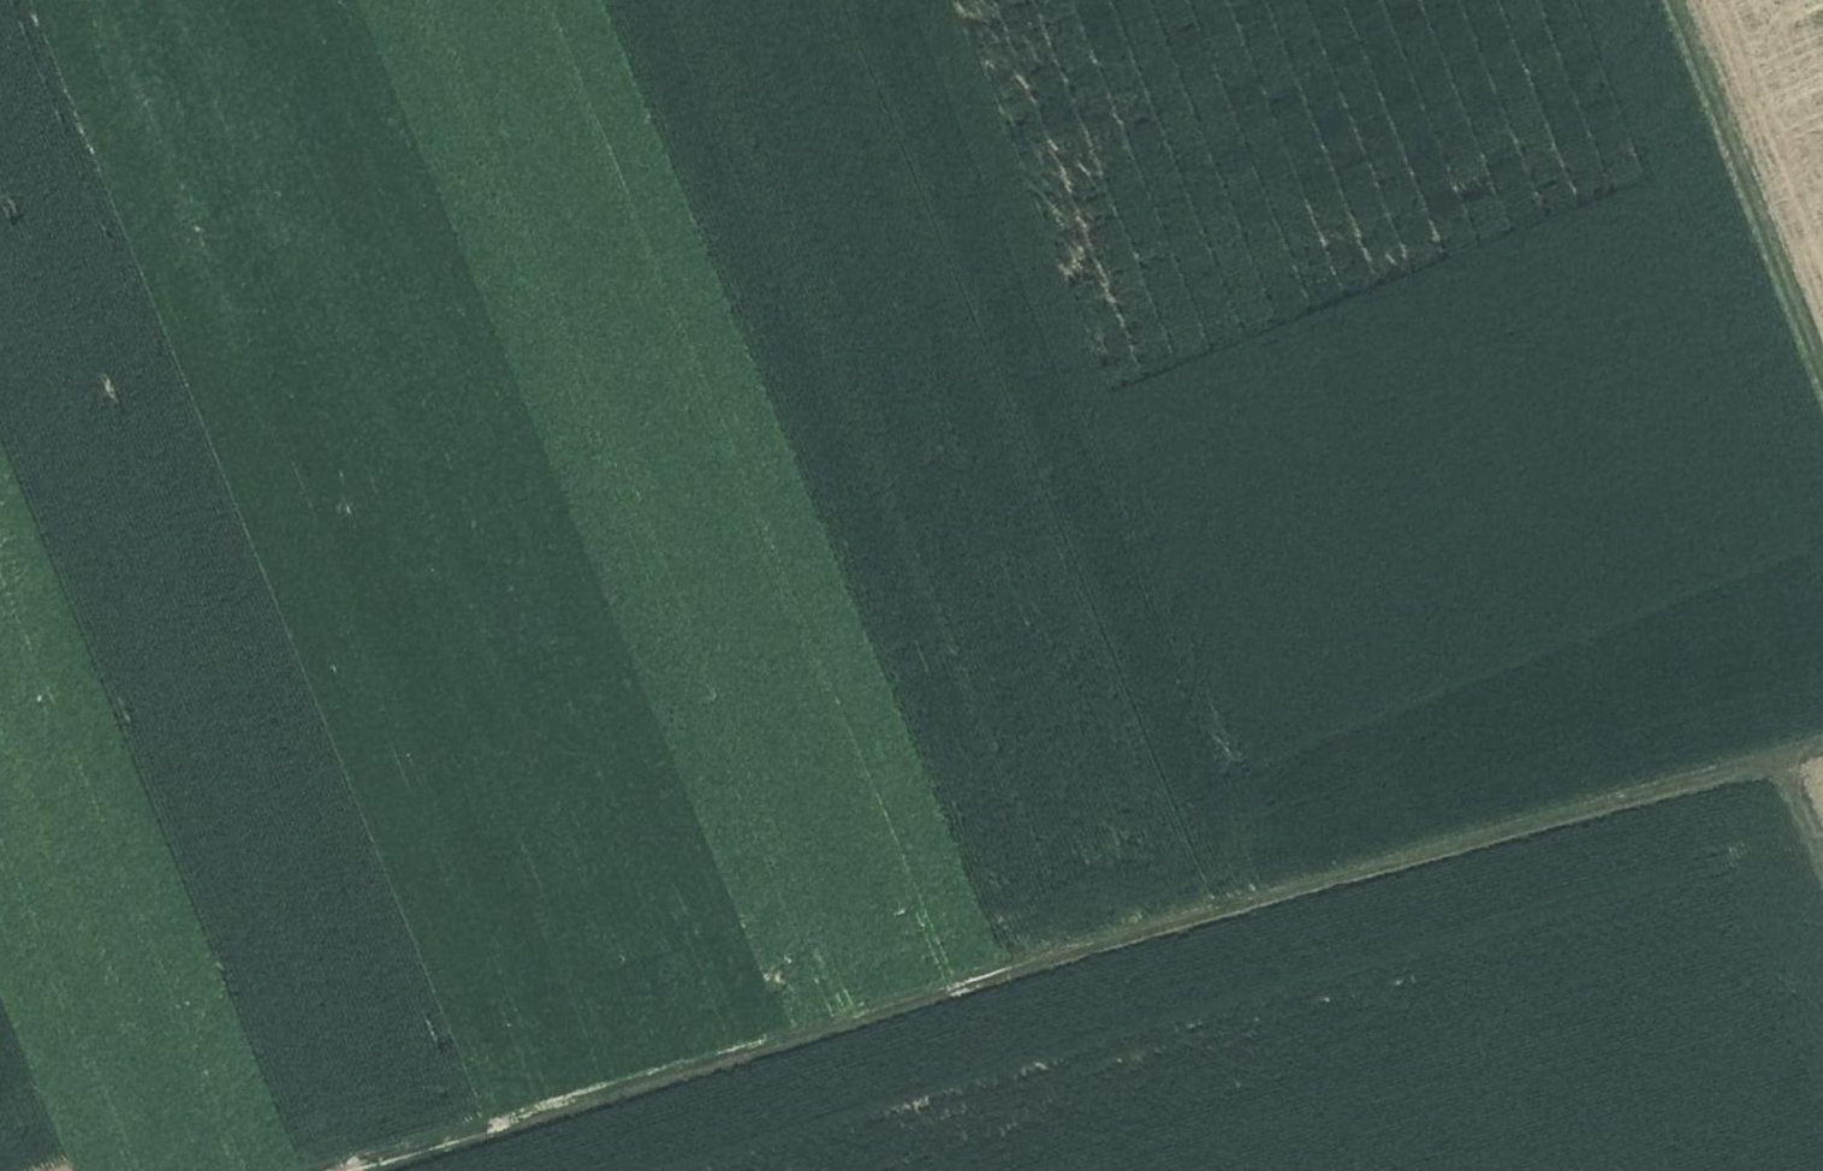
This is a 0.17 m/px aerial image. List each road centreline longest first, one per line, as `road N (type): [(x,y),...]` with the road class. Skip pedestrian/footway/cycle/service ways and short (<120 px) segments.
road 1 (track): [(1822,754),(354,1170)]

